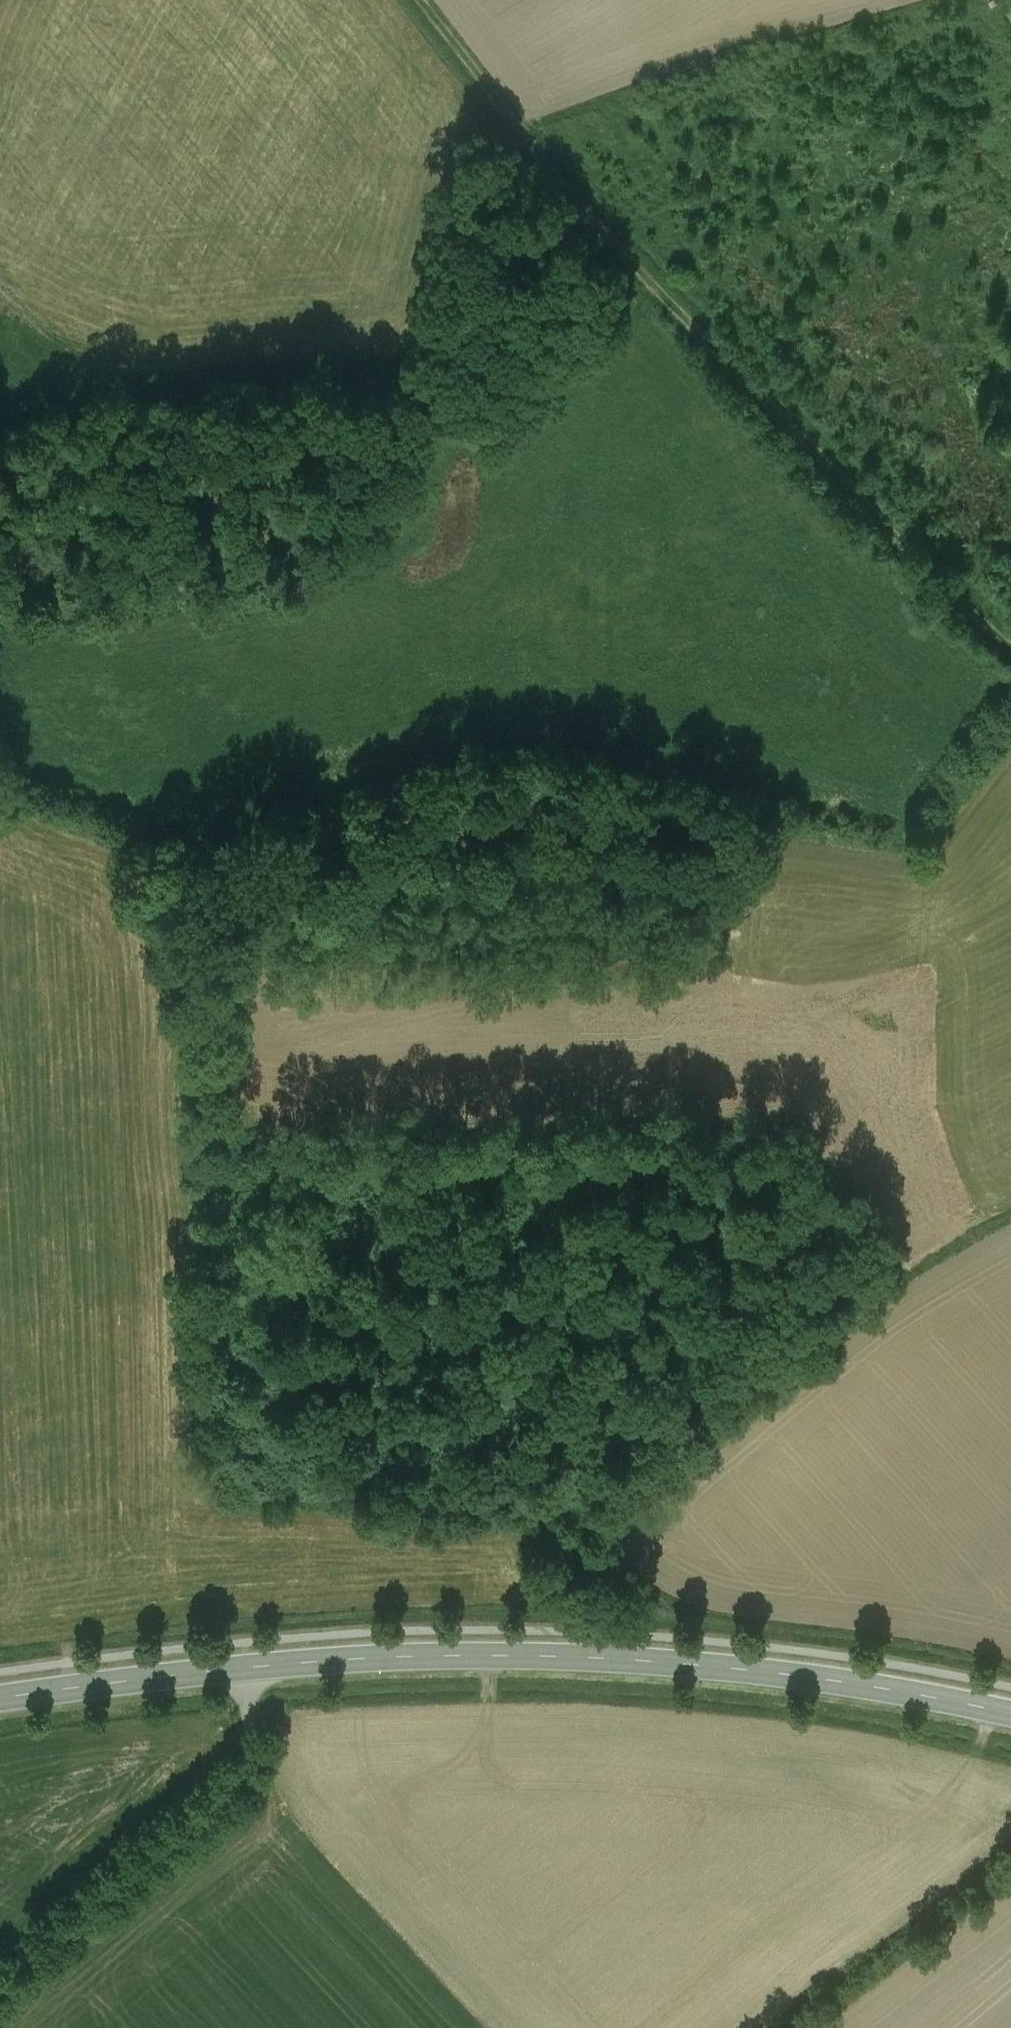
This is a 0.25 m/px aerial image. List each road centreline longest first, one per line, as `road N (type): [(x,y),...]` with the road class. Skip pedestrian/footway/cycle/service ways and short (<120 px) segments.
road 1 (secondary): [(1010,1713),(679,1661),(534,1654),(242,1666),(0,1697)]
road 2 (track): [(411,0),(507,125),(1010,641)]
road 3 (track): [(507,125),(924,0)]

